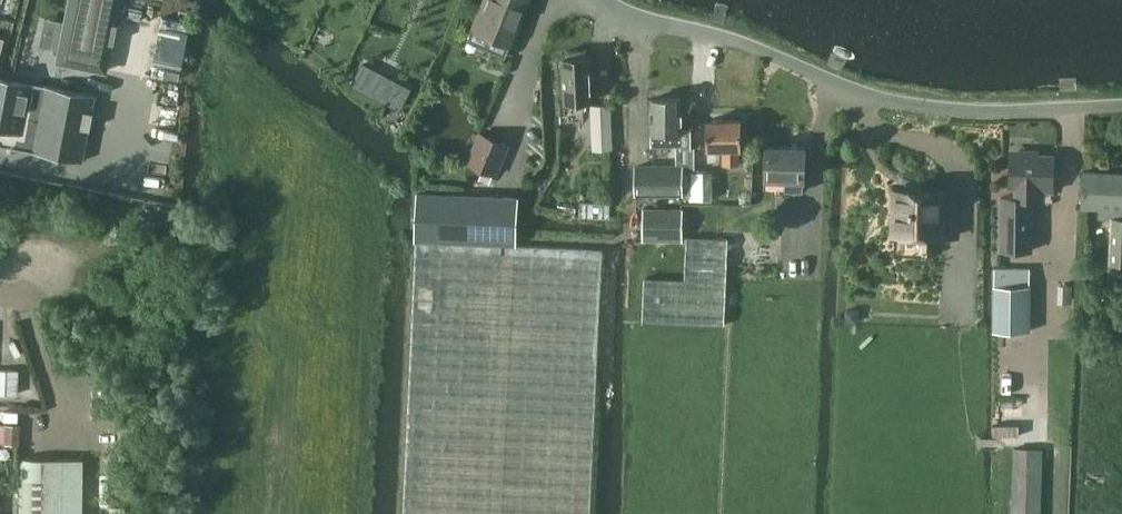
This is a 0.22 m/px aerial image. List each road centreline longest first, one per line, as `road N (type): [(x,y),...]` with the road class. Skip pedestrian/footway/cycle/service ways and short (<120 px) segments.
road 1 (unclassified): [(1121,109),(974,112),(883,102),(605,0)]

